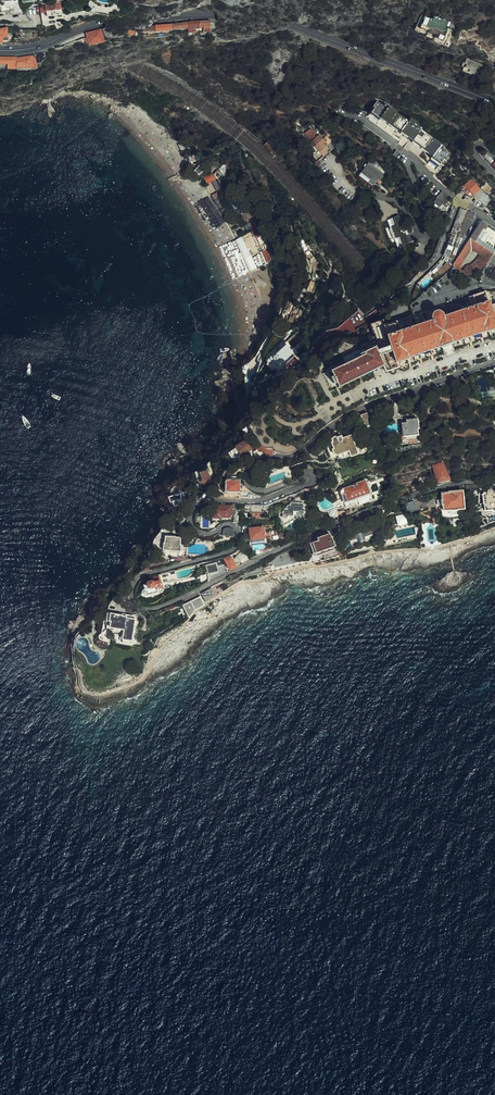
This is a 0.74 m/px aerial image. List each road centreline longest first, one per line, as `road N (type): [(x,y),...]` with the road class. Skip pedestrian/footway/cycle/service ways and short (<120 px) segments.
road 1 (residential): [(494,361),(370,405),(296,453),(253,461),(250,488),(308,473),(314,479),(268,498),(202,504),(191,518),(197,532),(233,526),(234,549),(143,574),(134,603),(156,609),(312,533),(448,484),(494,481)]
road 2 (secondary): [(0,51),(31,49),(106,24),(241,18),(304,30),(494,102)]
road 3 (residential): [(494,225),(460,203),(441,254),(411,286)]

